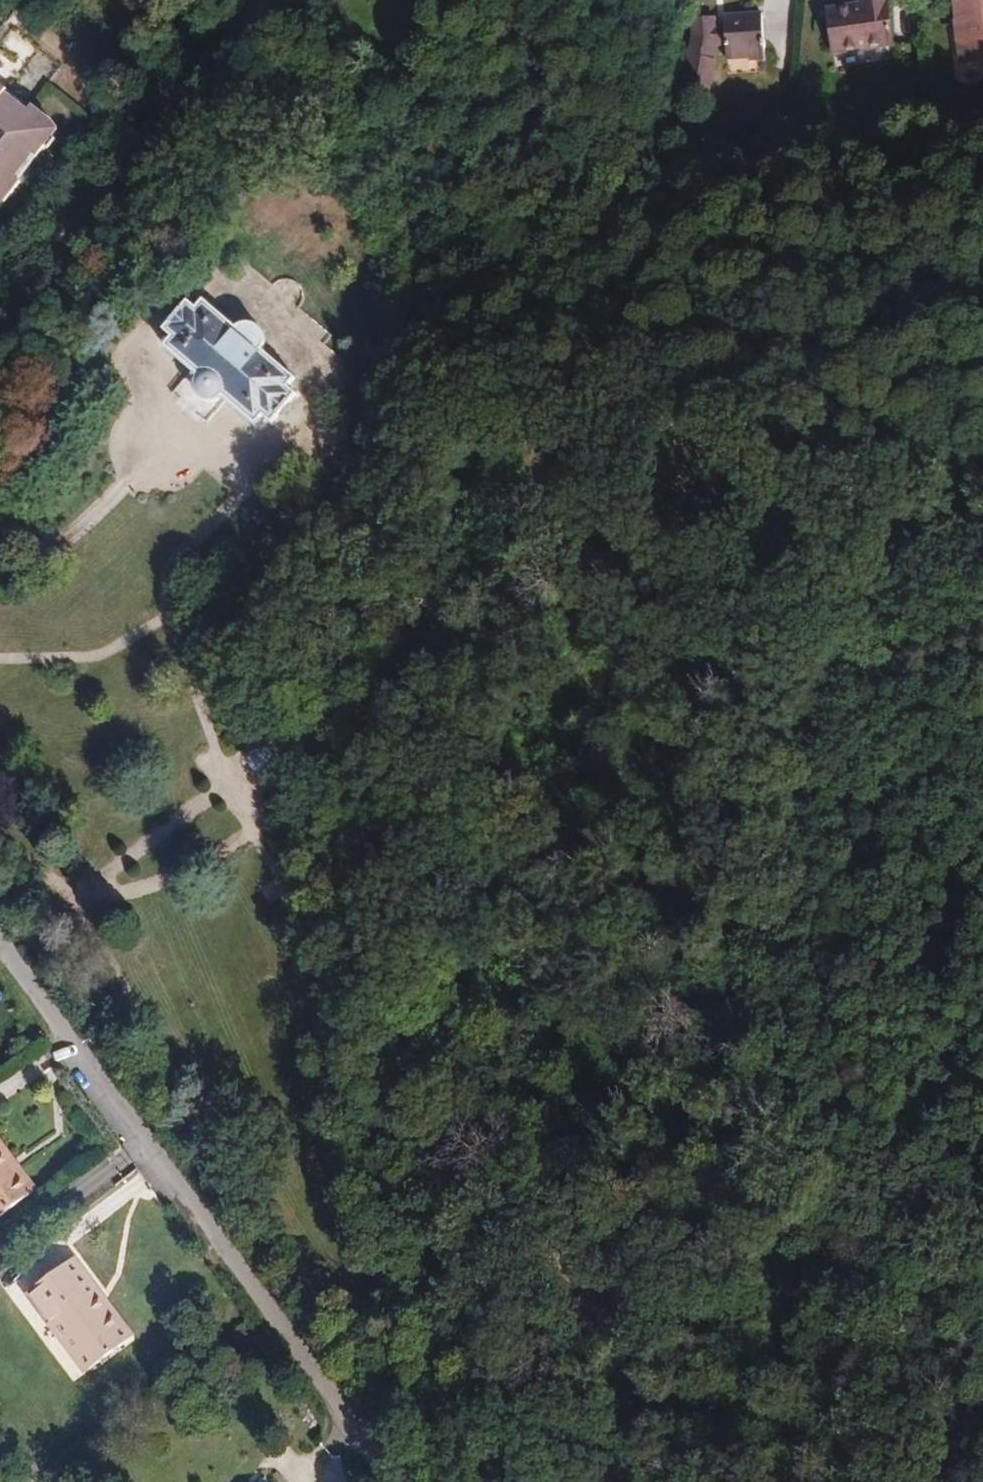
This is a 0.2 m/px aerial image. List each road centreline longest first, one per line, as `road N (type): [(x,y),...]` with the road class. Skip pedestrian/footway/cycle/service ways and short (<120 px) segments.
road 1 (unclassified): [(0,951),(389,1481)]
road 2 (residential): [(0,349),(277,0)]

